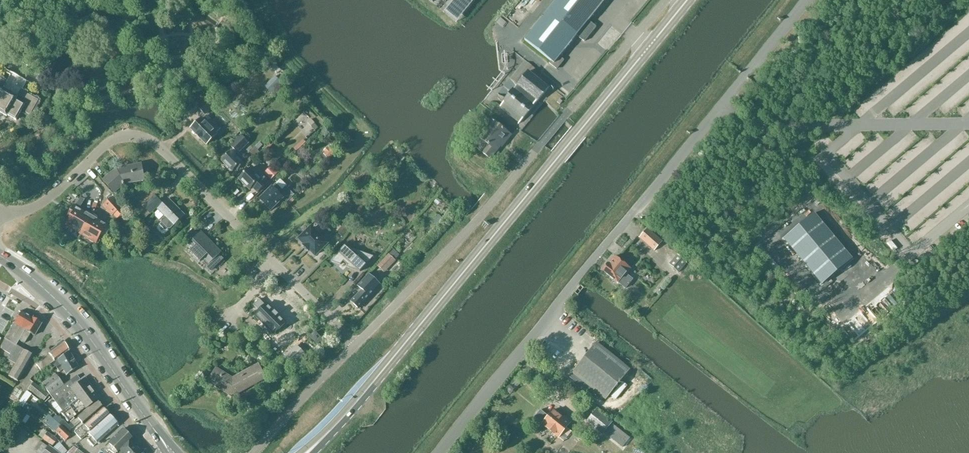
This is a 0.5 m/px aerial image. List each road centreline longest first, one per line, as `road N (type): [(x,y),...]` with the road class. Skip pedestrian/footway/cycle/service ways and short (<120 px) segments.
road 1 (primary): [(338,419),(687,0)]
road 2 (residential): [(276,265),(139,138),(113,141),(42,204),(0,217)]
road 3 (unclassified): [(437,452),(633,212)]
road 4 (tertiary): [(171,452),(81,326),(0,256)]

